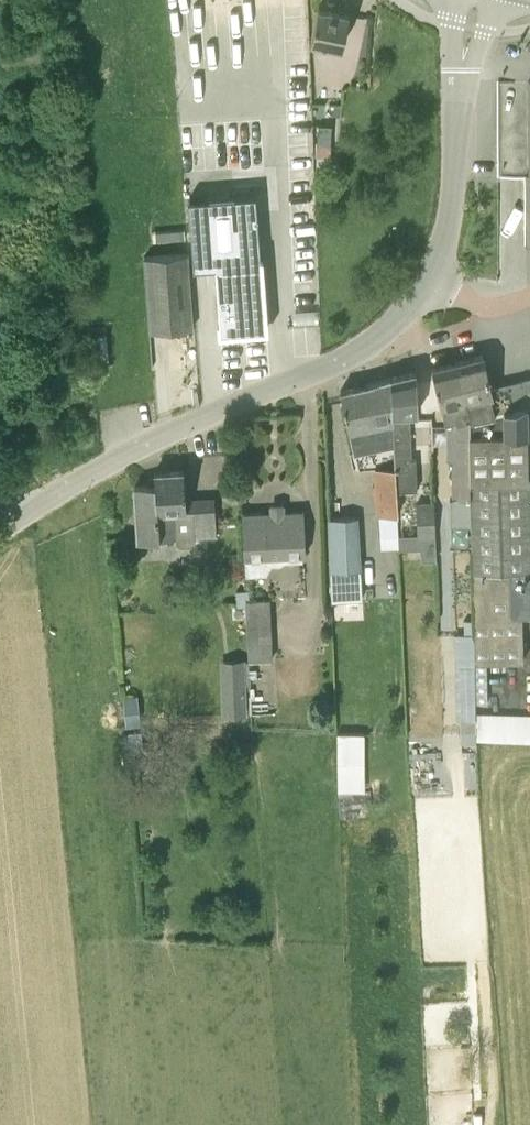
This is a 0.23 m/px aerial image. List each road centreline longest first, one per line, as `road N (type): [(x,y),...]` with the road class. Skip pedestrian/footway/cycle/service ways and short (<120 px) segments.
road 1 (unclassified): [(0,531),(106,463),(348,356),(398,319),(429,280),(445,238),(463,59)]

